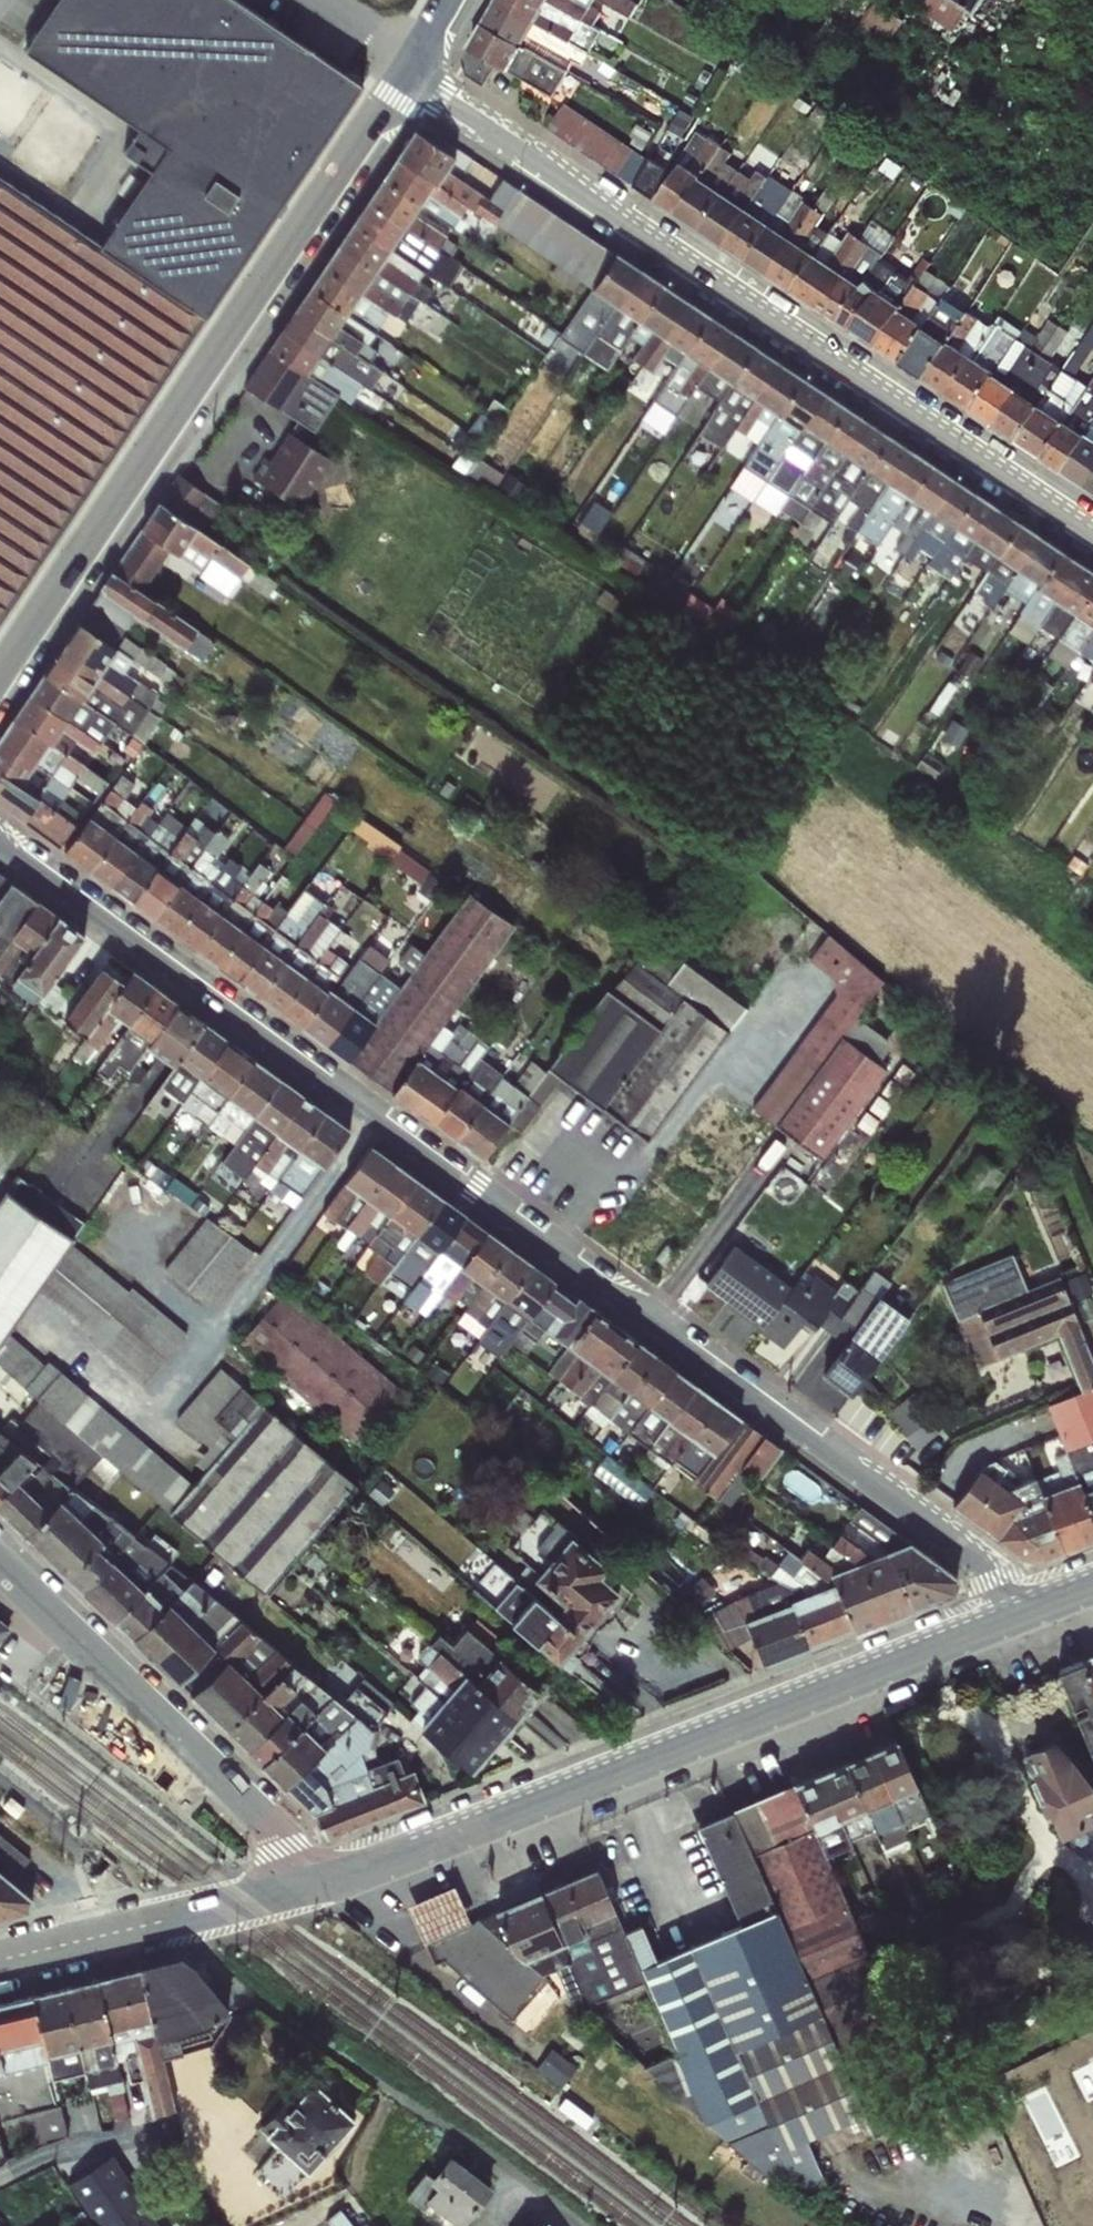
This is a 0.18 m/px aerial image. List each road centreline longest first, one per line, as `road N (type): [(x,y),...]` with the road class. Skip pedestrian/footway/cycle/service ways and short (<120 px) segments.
road 1 (residential): [(1043,1605),(0,834)]
road 2 (residential): [(405,76),(1092,536)]
road 3 (secondary): [(312,1883),(415,1851),(1043,1605)]
road 4 (residential): [(0,678),(405,76)]
road 5 (residential): [(312,1883),(269,1824),(0,1564)]
road 6 (secondary): [(0,1960),(312,1883)]

